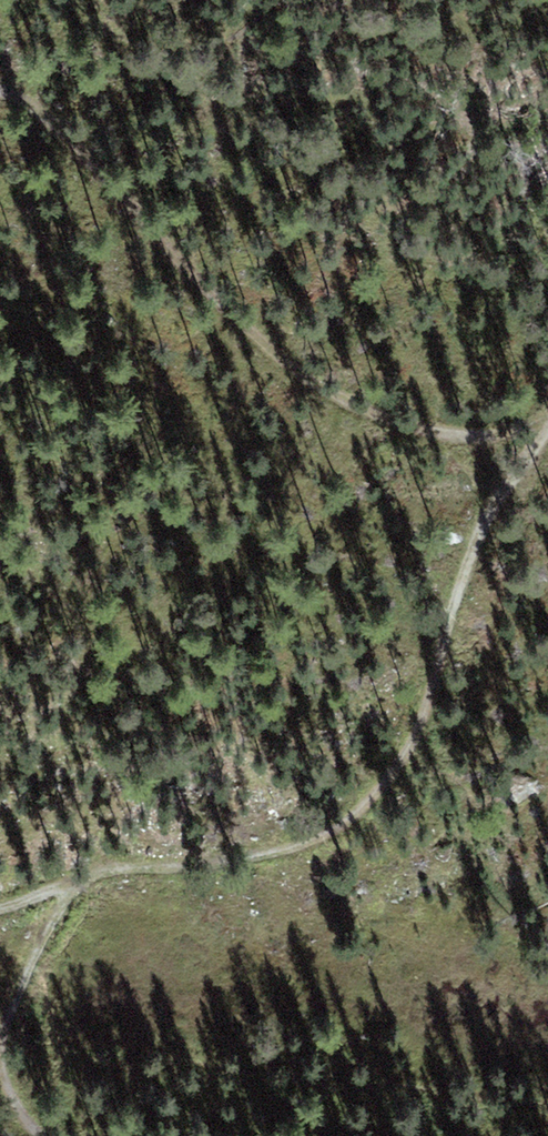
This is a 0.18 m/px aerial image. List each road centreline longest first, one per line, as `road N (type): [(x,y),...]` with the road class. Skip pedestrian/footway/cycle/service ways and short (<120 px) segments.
road 1 (track): [(547,425),(473,548),(422,722),(402,761),(345,824),(272,853),(99,875),(0,909)]
road 2 (track): [(547,426),(461,437),(416,429),(310,381),(263,342),(137,207),(0,93)]
road 3 (track): [(77,884),(39,944),(0,1031)]

